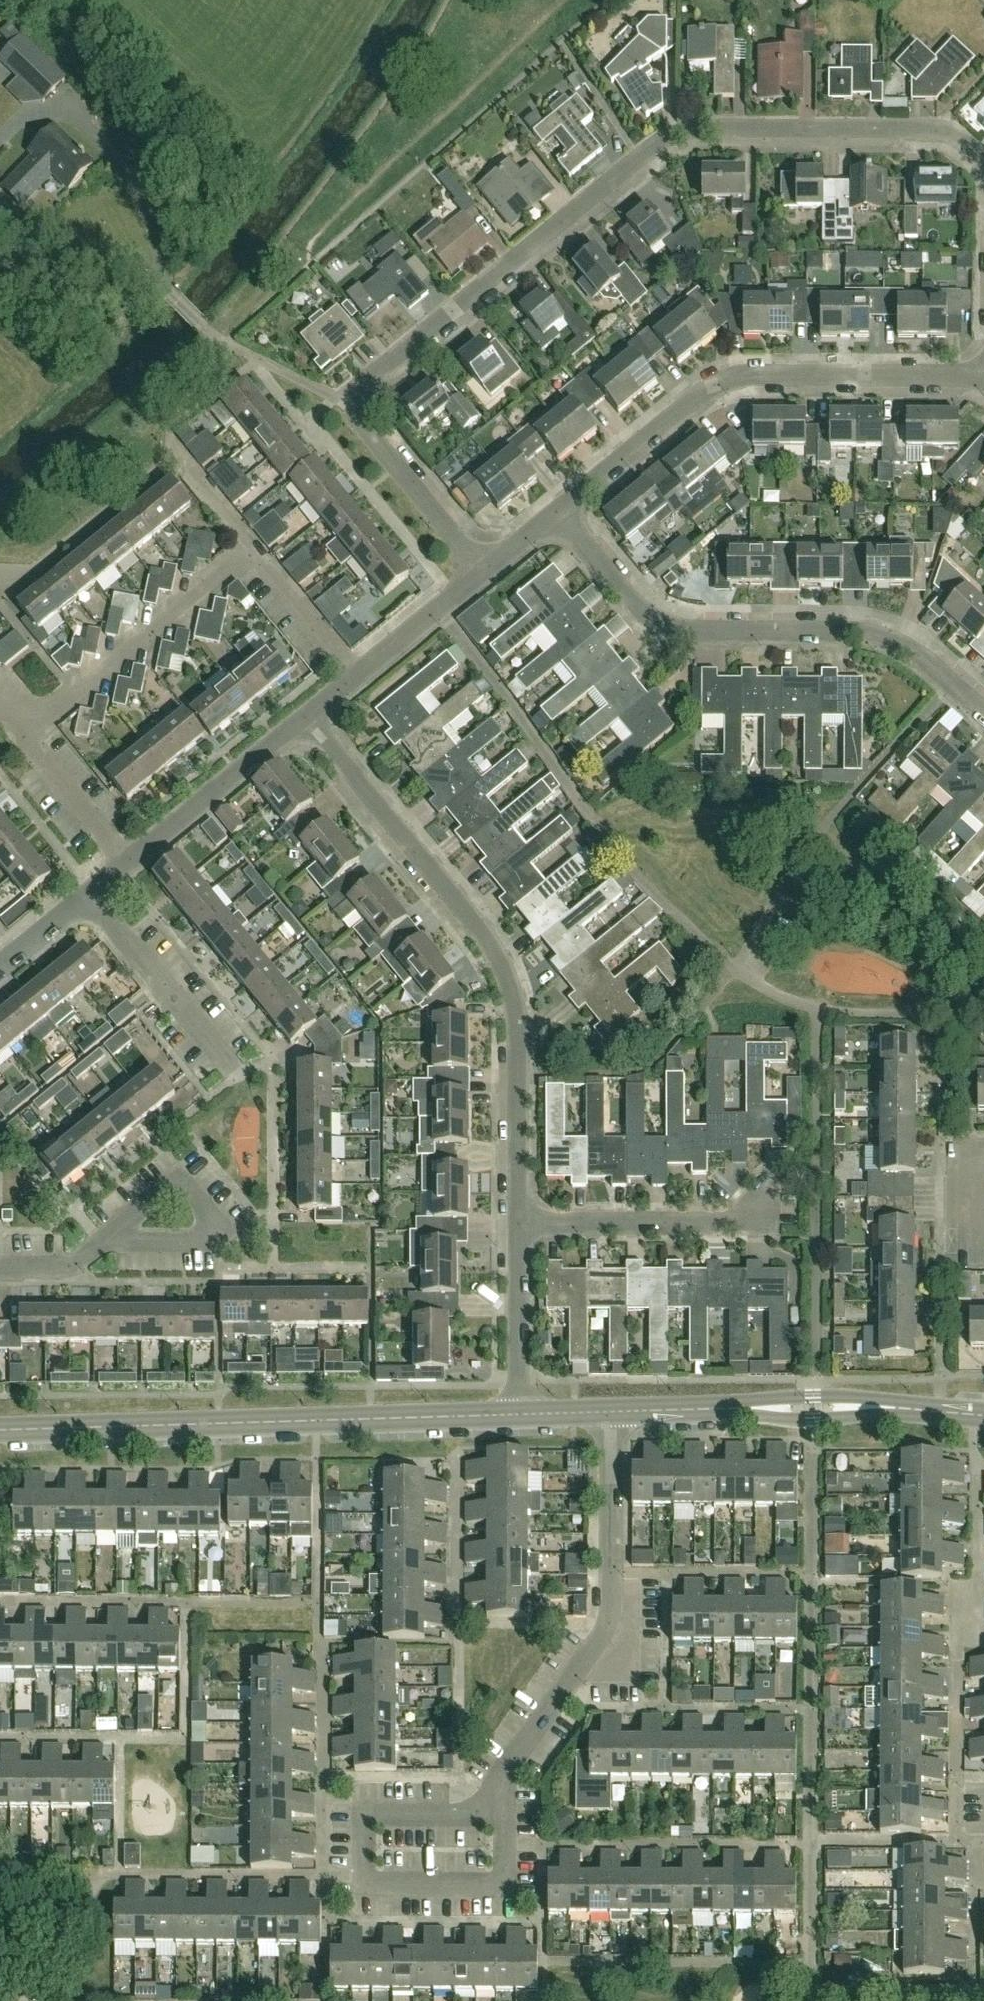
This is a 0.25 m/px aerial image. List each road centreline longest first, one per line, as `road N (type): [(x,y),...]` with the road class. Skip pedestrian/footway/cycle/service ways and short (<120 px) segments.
road 1 (residential): [(519,1410),(518,1039),(508,979),(478,925),(307,716)]
road 2 (residential): [(356,407),(364,382),(675,136),(715,128),(945,130),(983,159)]
road 3 (tertiary): [(0,1432),(519,1410)]
road 4 (residential): [(555,513),(627,600),(660,621),(696,632),(868,634),(910,650),(983,714)]
road 5 (residential): [(555,513),(725,379),(983,377)]
road 6 (residential): [(504,1799),(504,1774),(612,1614),(614,1404)]
road 7 (tertiary): [(983,1412),(614,1404)]
road 8 (residential): [(19,712),(72,696),(252,548)]
road 9 (residential): [(109,1236),(179,1177),(223,1229),(210,1240),(125,1240)]
road 10 (residential): [(504,1799),(503,1882),(479,1897),(377,1894),(358,1872)]
road 11 (residential): [(238,1074),(88,896)]
road 12 (residential): [(127,863),(307,716)]
road 13 (residential): [(356,407),(221,337),(168,285)]
road 14 (residential): [(483,573),(362,426),(356,407)]
road 15 (residential): [(358,1872),(357,1827),(368,1809),(471,1807),(504,1799)]
road 16 (residential): [(127,863),(25,739),(19,712)]
road 17 (residential): [(252,548),(358,674)]
road 18 (residential): [(358,674),(483,573)]

